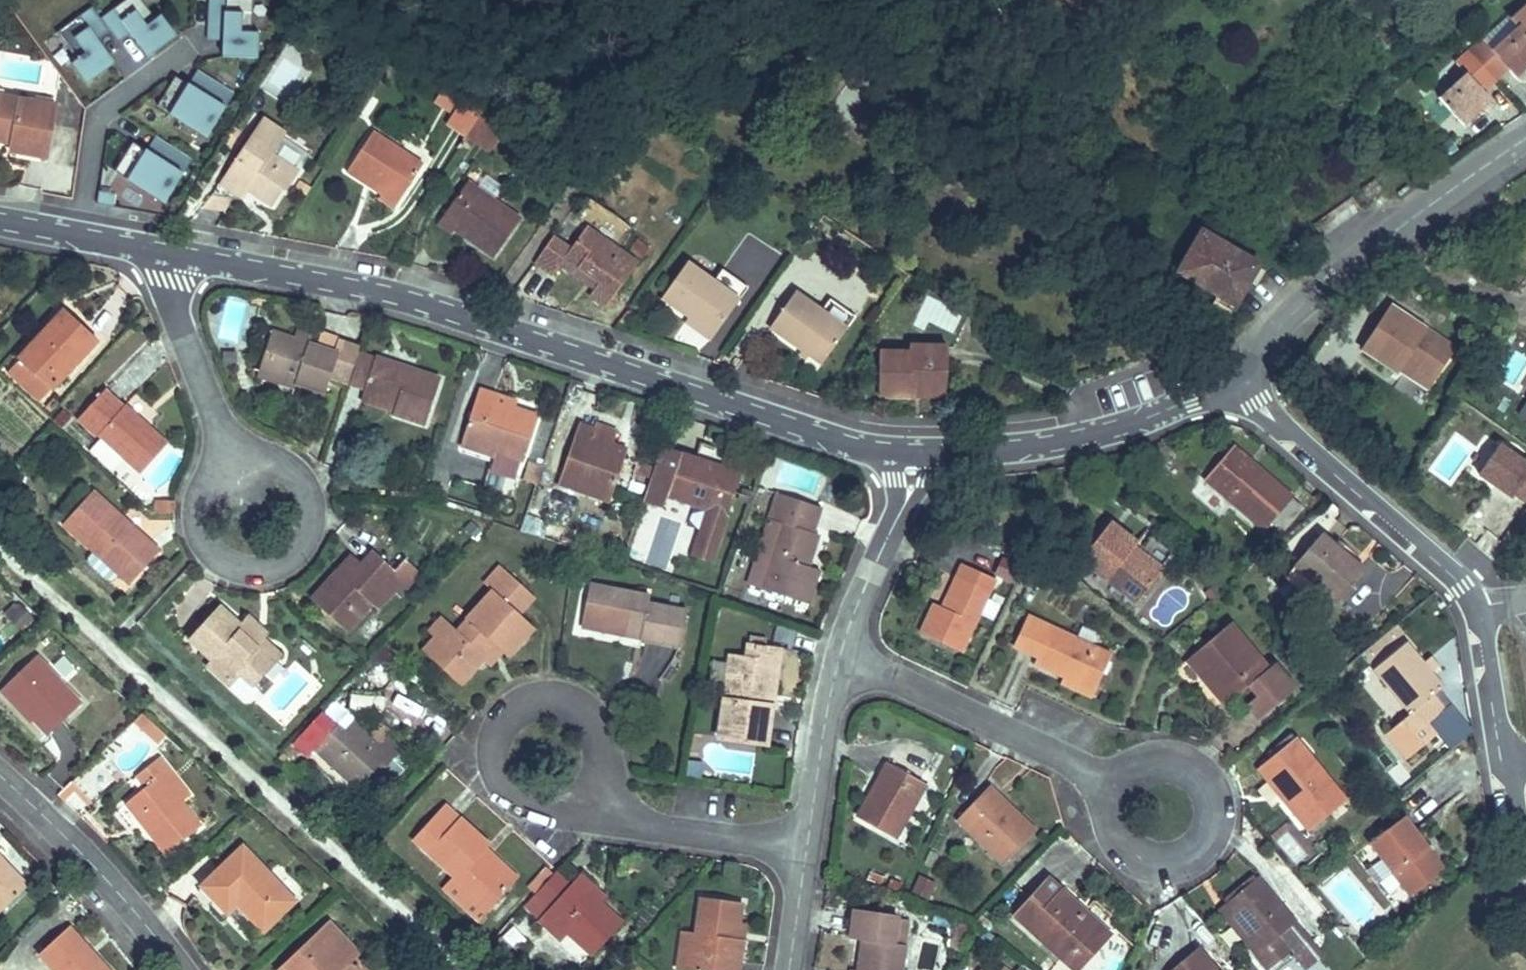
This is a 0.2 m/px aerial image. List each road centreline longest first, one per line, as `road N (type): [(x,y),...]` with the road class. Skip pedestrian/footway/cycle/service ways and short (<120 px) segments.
road 1 (residential): [(0,216),(334,284),(766,417),(910,448)]
road 2 (residential): [(789,969),(842,654),(912,469),(910,448)]
road 3 (residential): [(1240,387),(1330,277),(1525,140)]
road 4 (residential): [(910,448),(1009,447),(1125,424),(1240,387)]
road 5 (residential): [(1477,608),(1451,572),(1240,387)]
road 6 (residential): [(0,782),(112,884),(179,969)]
road 7 (residential): [(1506,763),(1477,608)]

